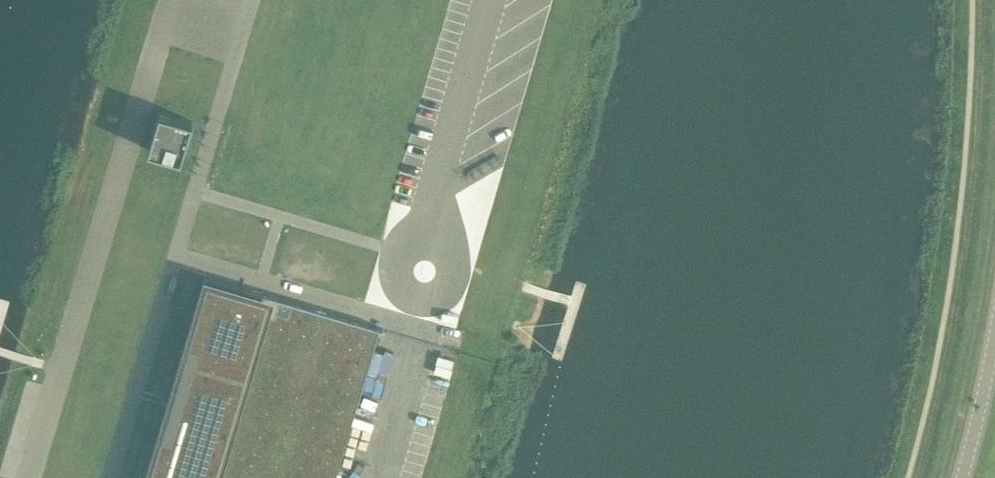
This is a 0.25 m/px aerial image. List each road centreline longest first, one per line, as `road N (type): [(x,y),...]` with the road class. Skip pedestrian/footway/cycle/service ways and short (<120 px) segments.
road 1 (unclassified): [(994,356),(963,477)]

